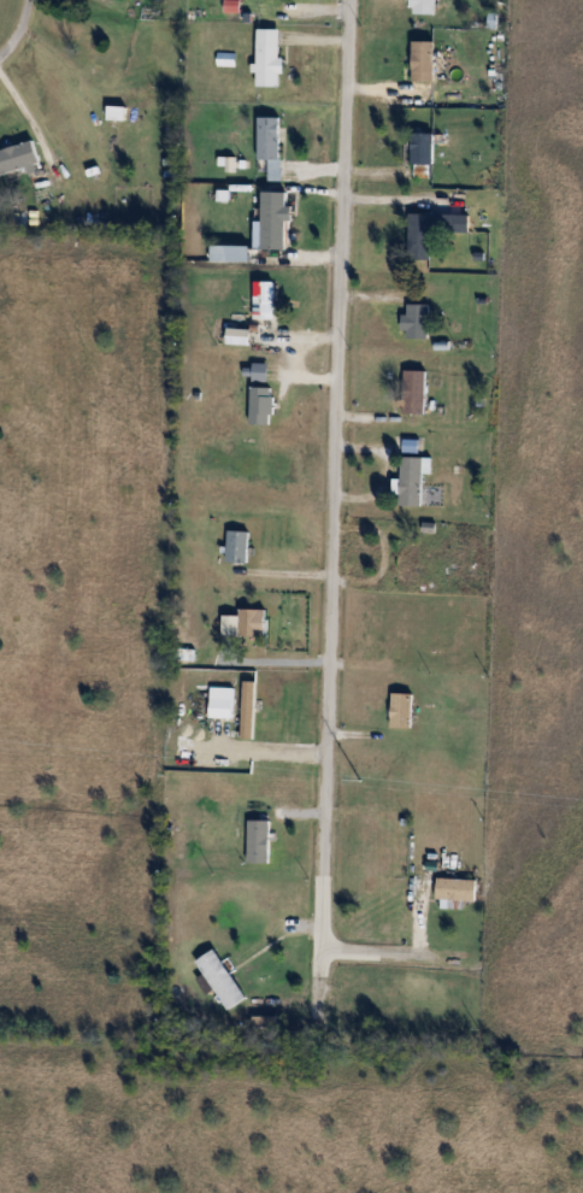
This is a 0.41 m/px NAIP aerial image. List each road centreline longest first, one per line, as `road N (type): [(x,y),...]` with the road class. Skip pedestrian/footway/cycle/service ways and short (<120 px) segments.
road 1 (residential): [(348,0),(317,947)]

